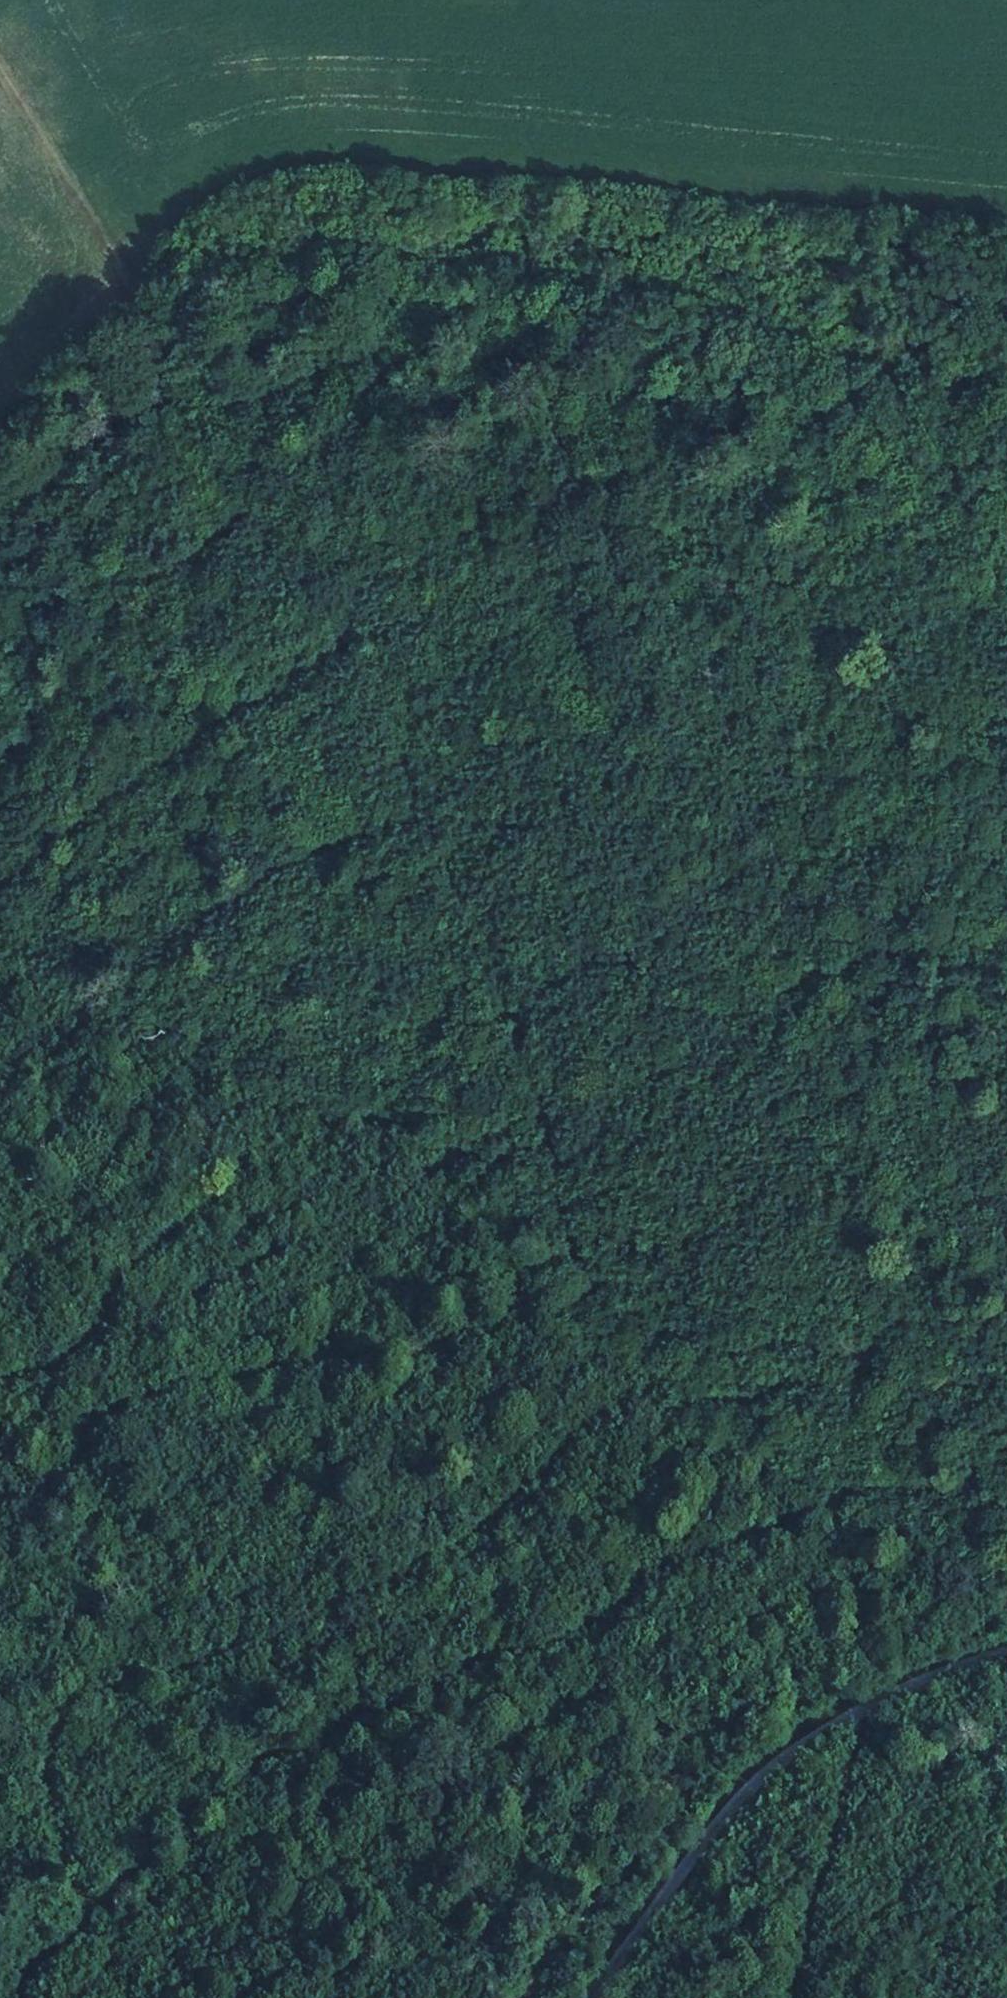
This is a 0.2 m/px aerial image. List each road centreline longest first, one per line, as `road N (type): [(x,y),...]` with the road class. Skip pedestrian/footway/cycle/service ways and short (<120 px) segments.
road 1 (track): [(1006,1653),(877,1703),(771,1770),(715,1826),(588,1997)]
road 2 (track): [(120,262),(0,69)]

